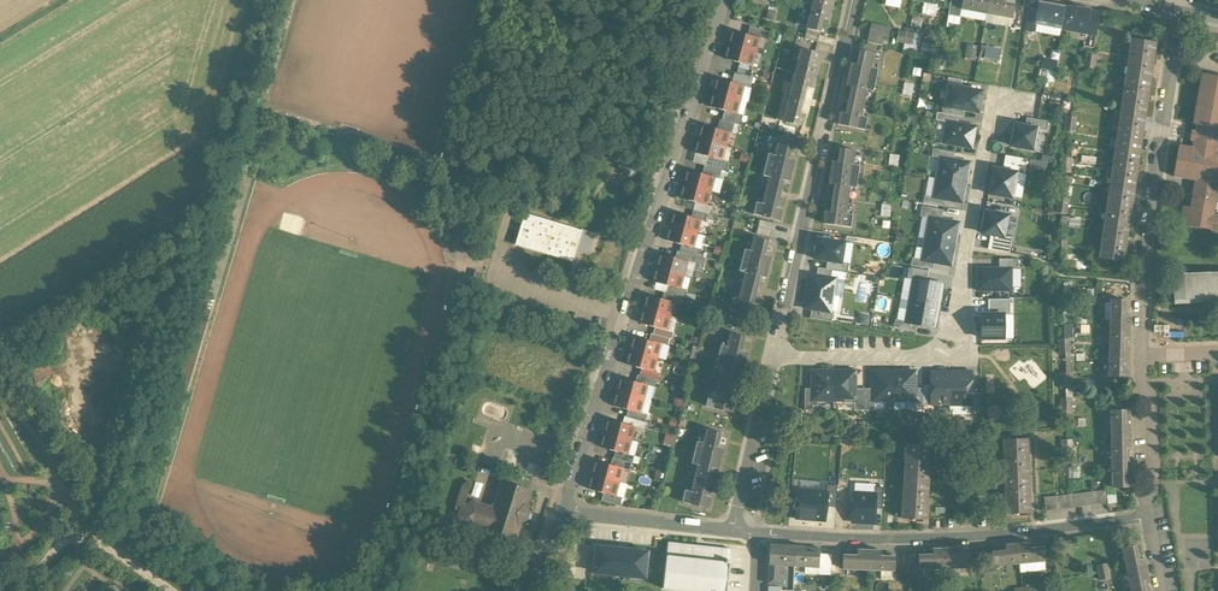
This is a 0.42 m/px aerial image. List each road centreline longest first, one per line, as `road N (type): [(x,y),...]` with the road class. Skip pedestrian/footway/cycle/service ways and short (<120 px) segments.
road 1 (track): [(94,542),(252,0)]
road 2 (residential): [(720,0),(562,515)]
road 3 (residential): [(774,358),(921,359),(942,345),(997,109)]
road 4 (residential): [(762,536),(938,537),(1144,514)]
road 5 (residential): [(852,0),(774,358)]
road 6 (residential): [(1139,356),(1143,231),(1178,11)]
road 7 (track): [(512,0),(460,176),(521,195),(499,289)]
road 8 (residential): [(774,358),(738,534)]
road 9 (residential): [(562,515),(738,534)]
road 10 (residential): [(1144,514),(1153,489),(1139,356)]

